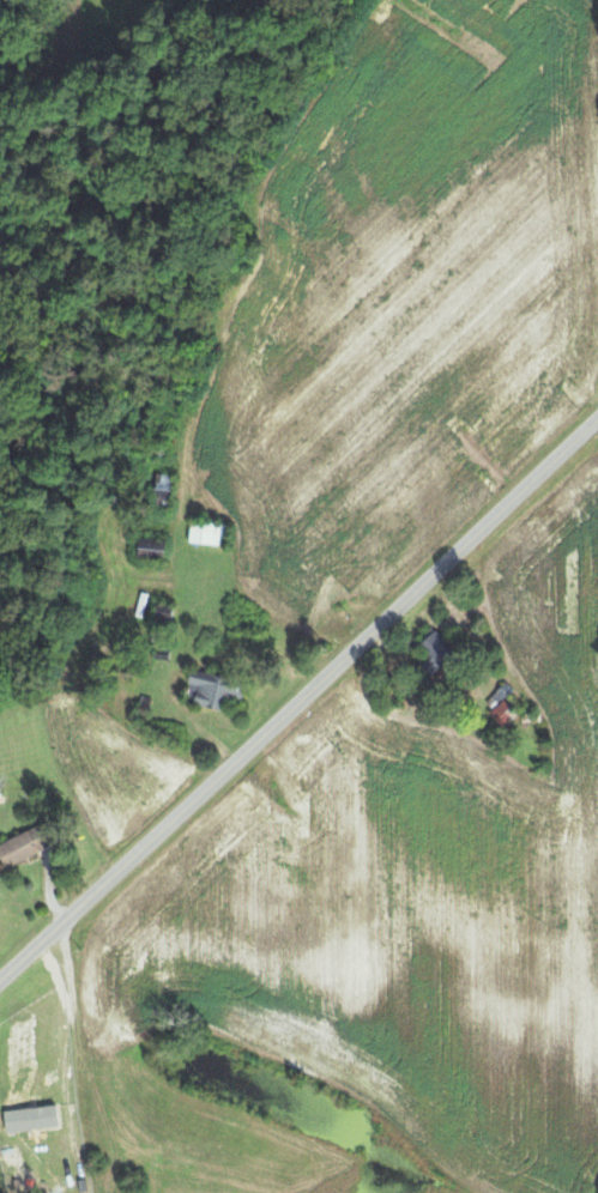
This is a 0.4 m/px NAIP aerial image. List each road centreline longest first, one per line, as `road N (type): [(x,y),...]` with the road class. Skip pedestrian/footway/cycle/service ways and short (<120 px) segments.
road 1 (residential): [(0,980),(597,420)]

